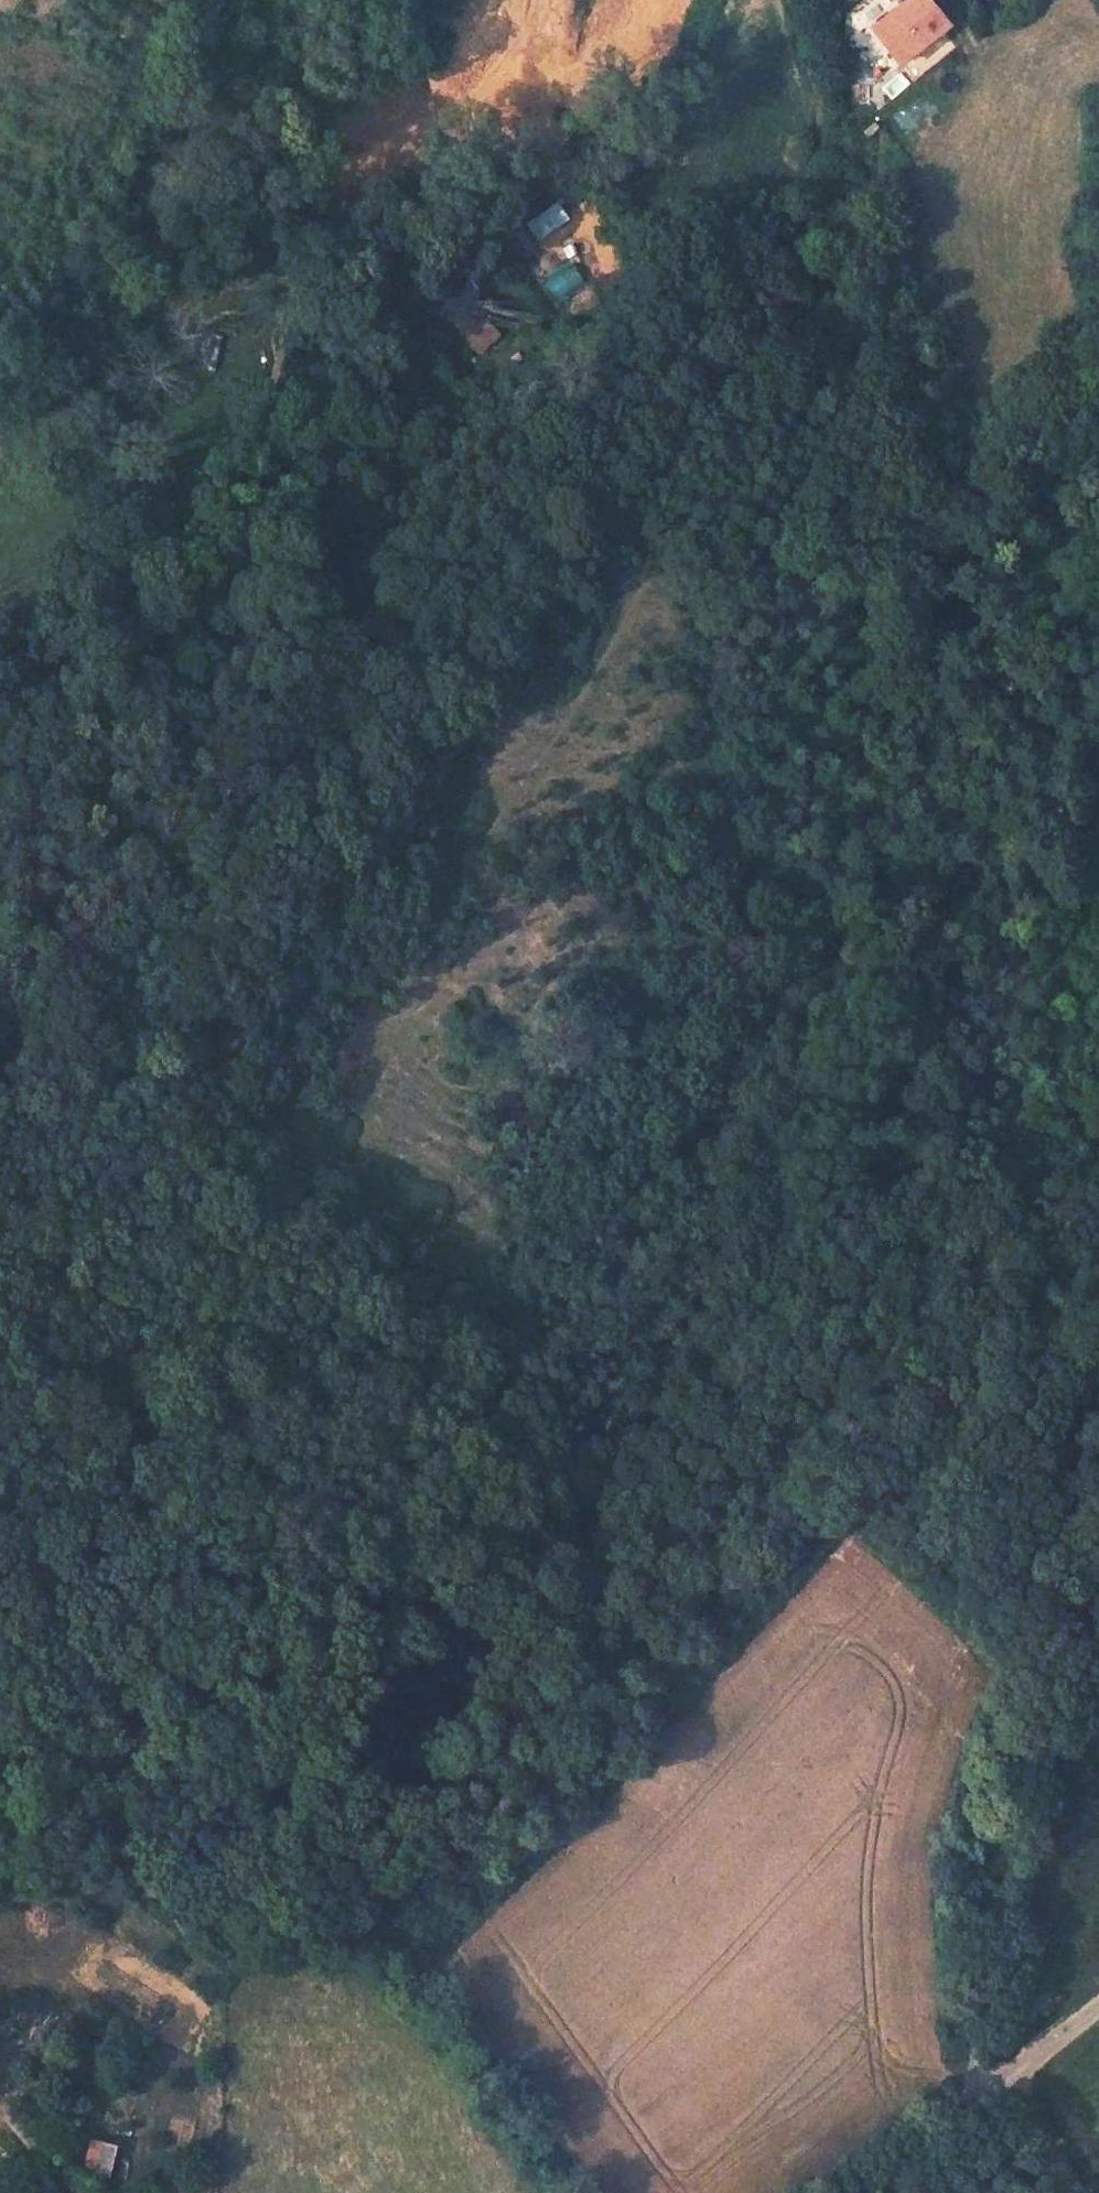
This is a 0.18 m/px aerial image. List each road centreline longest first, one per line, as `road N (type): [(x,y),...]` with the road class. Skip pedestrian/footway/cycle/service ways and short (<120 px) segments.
road 1 (track): [(995,2084),(989,1876),(1039,1698),(1098,1620)]
road 2 (unclassified): [(861,2192),(1098,2003)]

